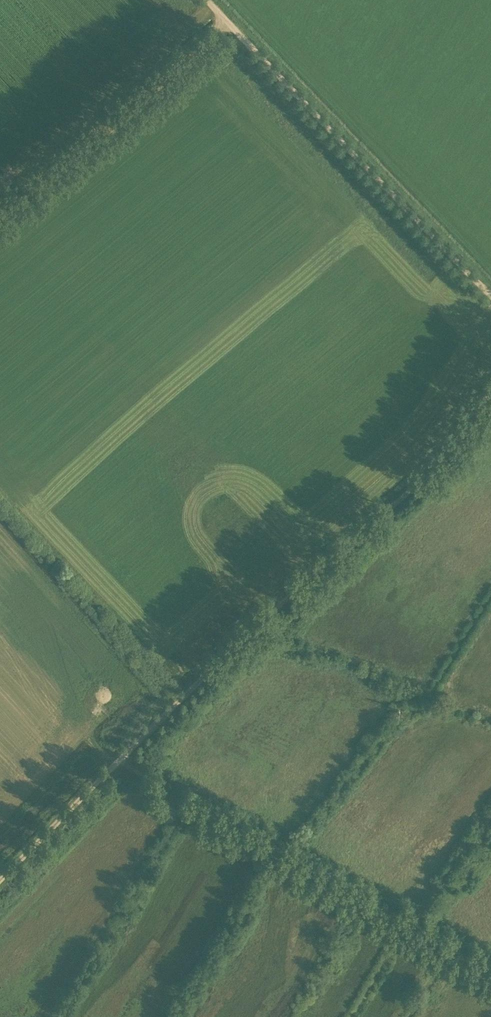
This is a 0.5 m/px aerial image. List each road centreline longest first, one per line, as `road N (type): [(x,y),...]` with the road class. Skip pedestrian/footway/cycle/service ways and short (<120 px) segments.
road 1 (track): [(122,760),(456,443),(490,390)]
road 2 (track): [(122,760),(490,967)]
road 3 (track): [(227,19),(490,294)]
road 4 (track): [(0,209),(227,19)]
road 5 (track): [(0,880),(122,760)]

